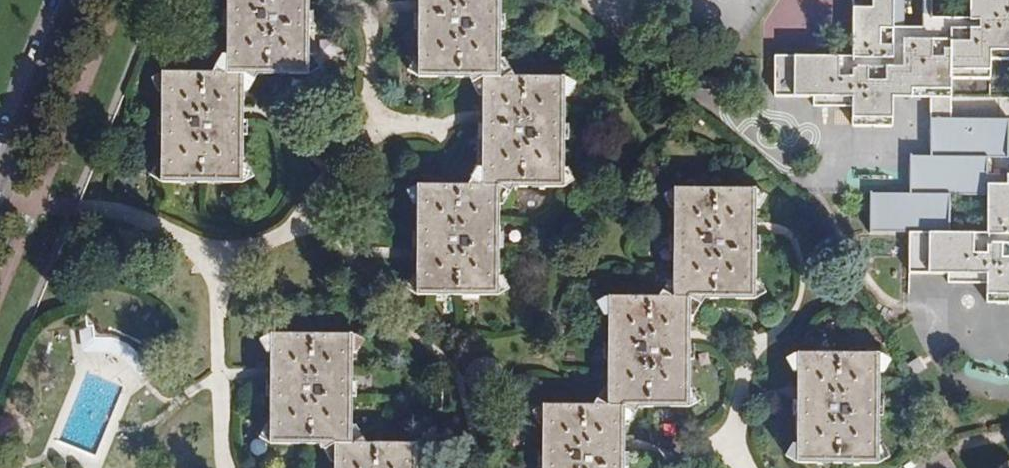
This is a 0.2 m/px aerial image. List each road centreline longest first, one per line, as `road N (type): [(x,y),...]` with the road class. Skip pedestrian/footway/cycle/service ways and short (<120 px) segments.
road 1 (secondary): [(0,183),(73,0)]

